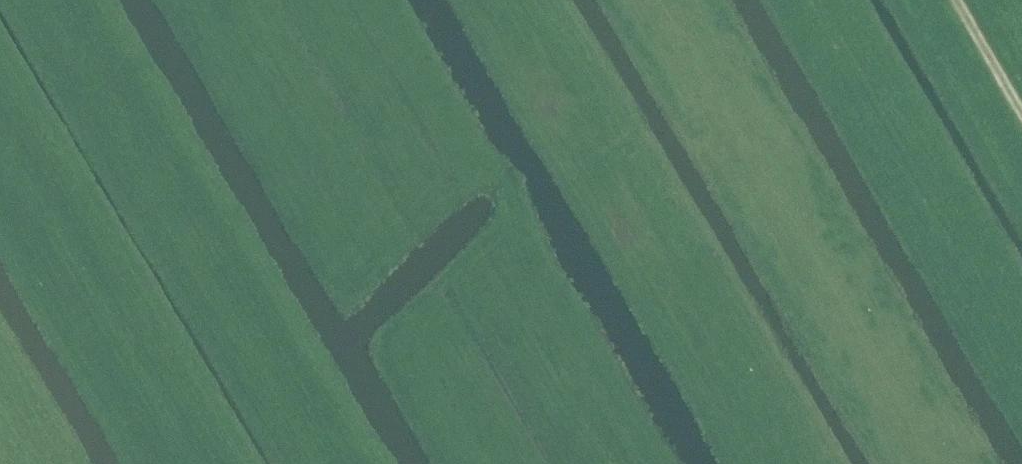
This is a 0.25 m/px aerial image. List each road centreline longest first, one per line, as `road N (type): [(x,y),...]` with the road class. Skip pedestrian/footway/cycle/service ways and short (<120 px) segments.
road 1 (track): [(956,0),(1021,113)]

